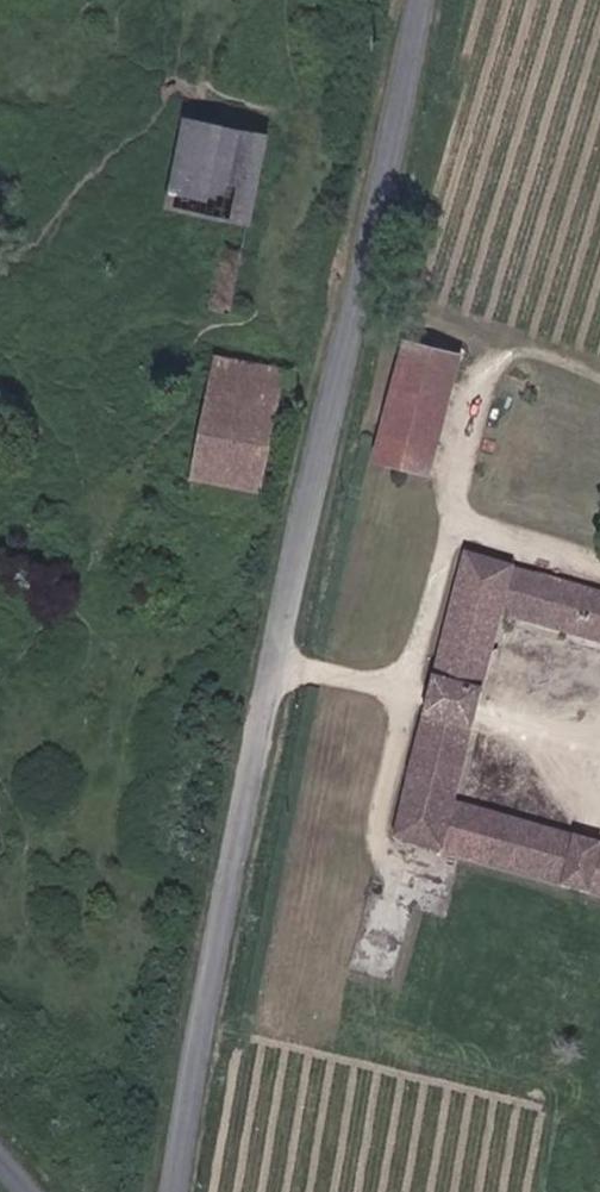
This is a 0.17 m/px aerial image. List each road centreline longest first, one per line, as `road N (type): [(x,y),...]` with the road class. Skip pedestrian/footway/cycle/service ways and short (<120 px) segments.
road 1 (tertiary): [(424,0),(281,660),(184,1191)]

